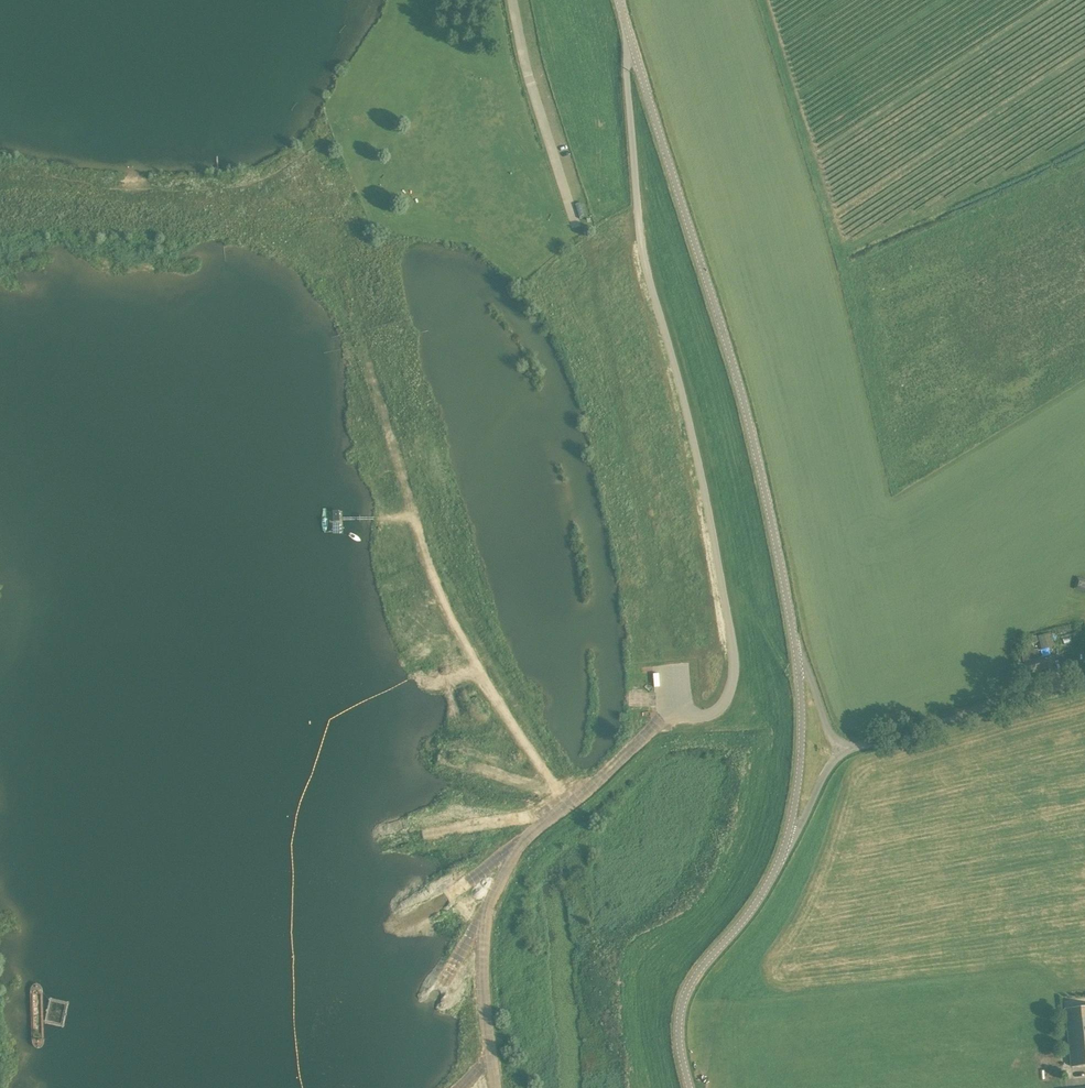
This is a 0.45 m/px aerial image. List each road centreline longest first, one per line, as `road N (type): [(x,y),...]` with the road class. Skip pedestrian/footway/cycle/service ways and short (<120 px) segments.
road 1 (track): [(642,736),(661,718),(719,708),(734,663),(691,424),(636,216),(628,36)]
road 2 (unclassified): [(797,655),(752,441),(617,0)]
road 3 (unclassified): [(787,837),(751,909),(681,1002),(677,1042),(686,1087)]
road 4 (unclassified): [(838,749),(1084,682)]
road 5 (unclassified): [(787,837),(802,740),(797,655)]

